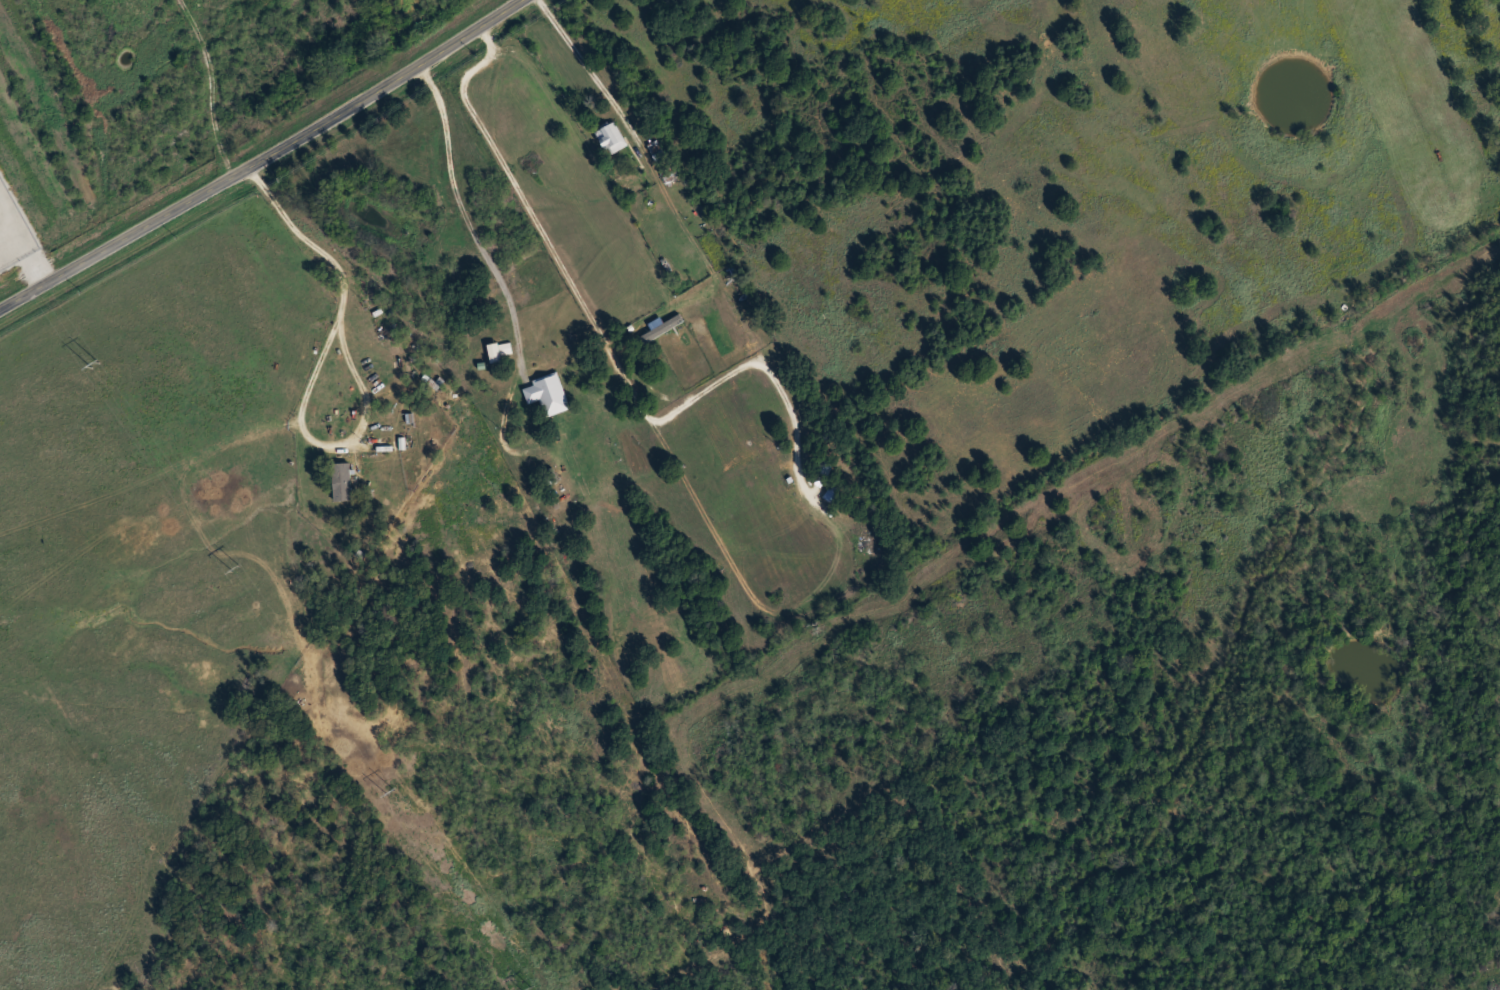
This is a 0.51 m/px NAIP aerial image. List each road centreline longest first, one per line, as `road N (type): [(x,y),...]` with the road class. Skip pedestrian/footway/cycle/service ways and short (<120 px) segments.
road 1 (secondary): [(0,313),(306,137),(523,0)]

